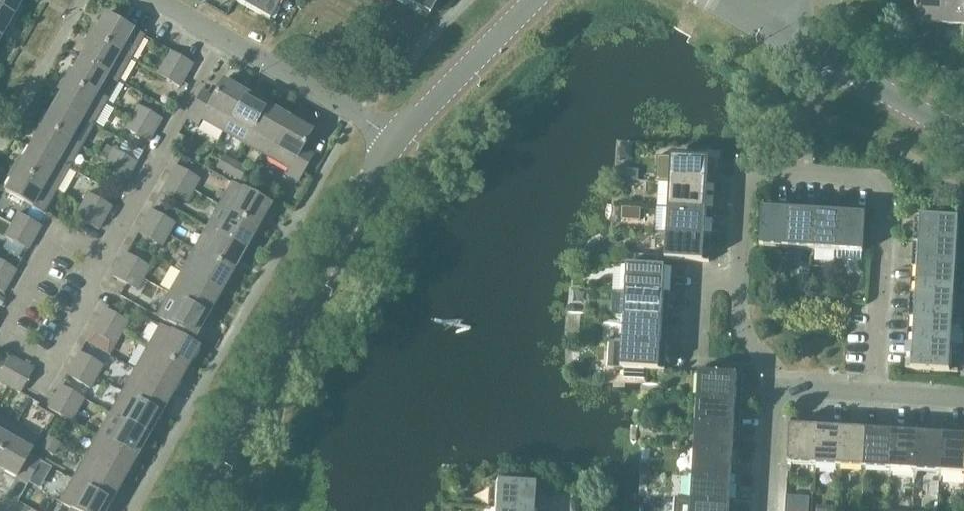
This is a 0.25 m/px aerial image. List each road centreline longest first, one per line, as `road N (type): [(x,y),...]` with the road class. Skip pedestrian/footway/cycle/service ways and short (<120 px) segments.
road 1 (residential): [(740,278),(745,176),(882,184),(874,394)]
road 2 (residential): [(187,510),(394,143)]
road 3 (residential): [(98,258),(215,39)]
road 4 (residential): [(98,258),(57,233),(4,336),(47,361)]
road 5 (residential): [(963,128),(775,29)]
road 6 (residential): [(394,143),(215,39)]
road 7 (residential): [(394,143),(530,0)]
road 8 (residential): [(774,389),(768,510)]
road 9 (residential): [(774,389),(769,366),(741,326),(740,278)]

